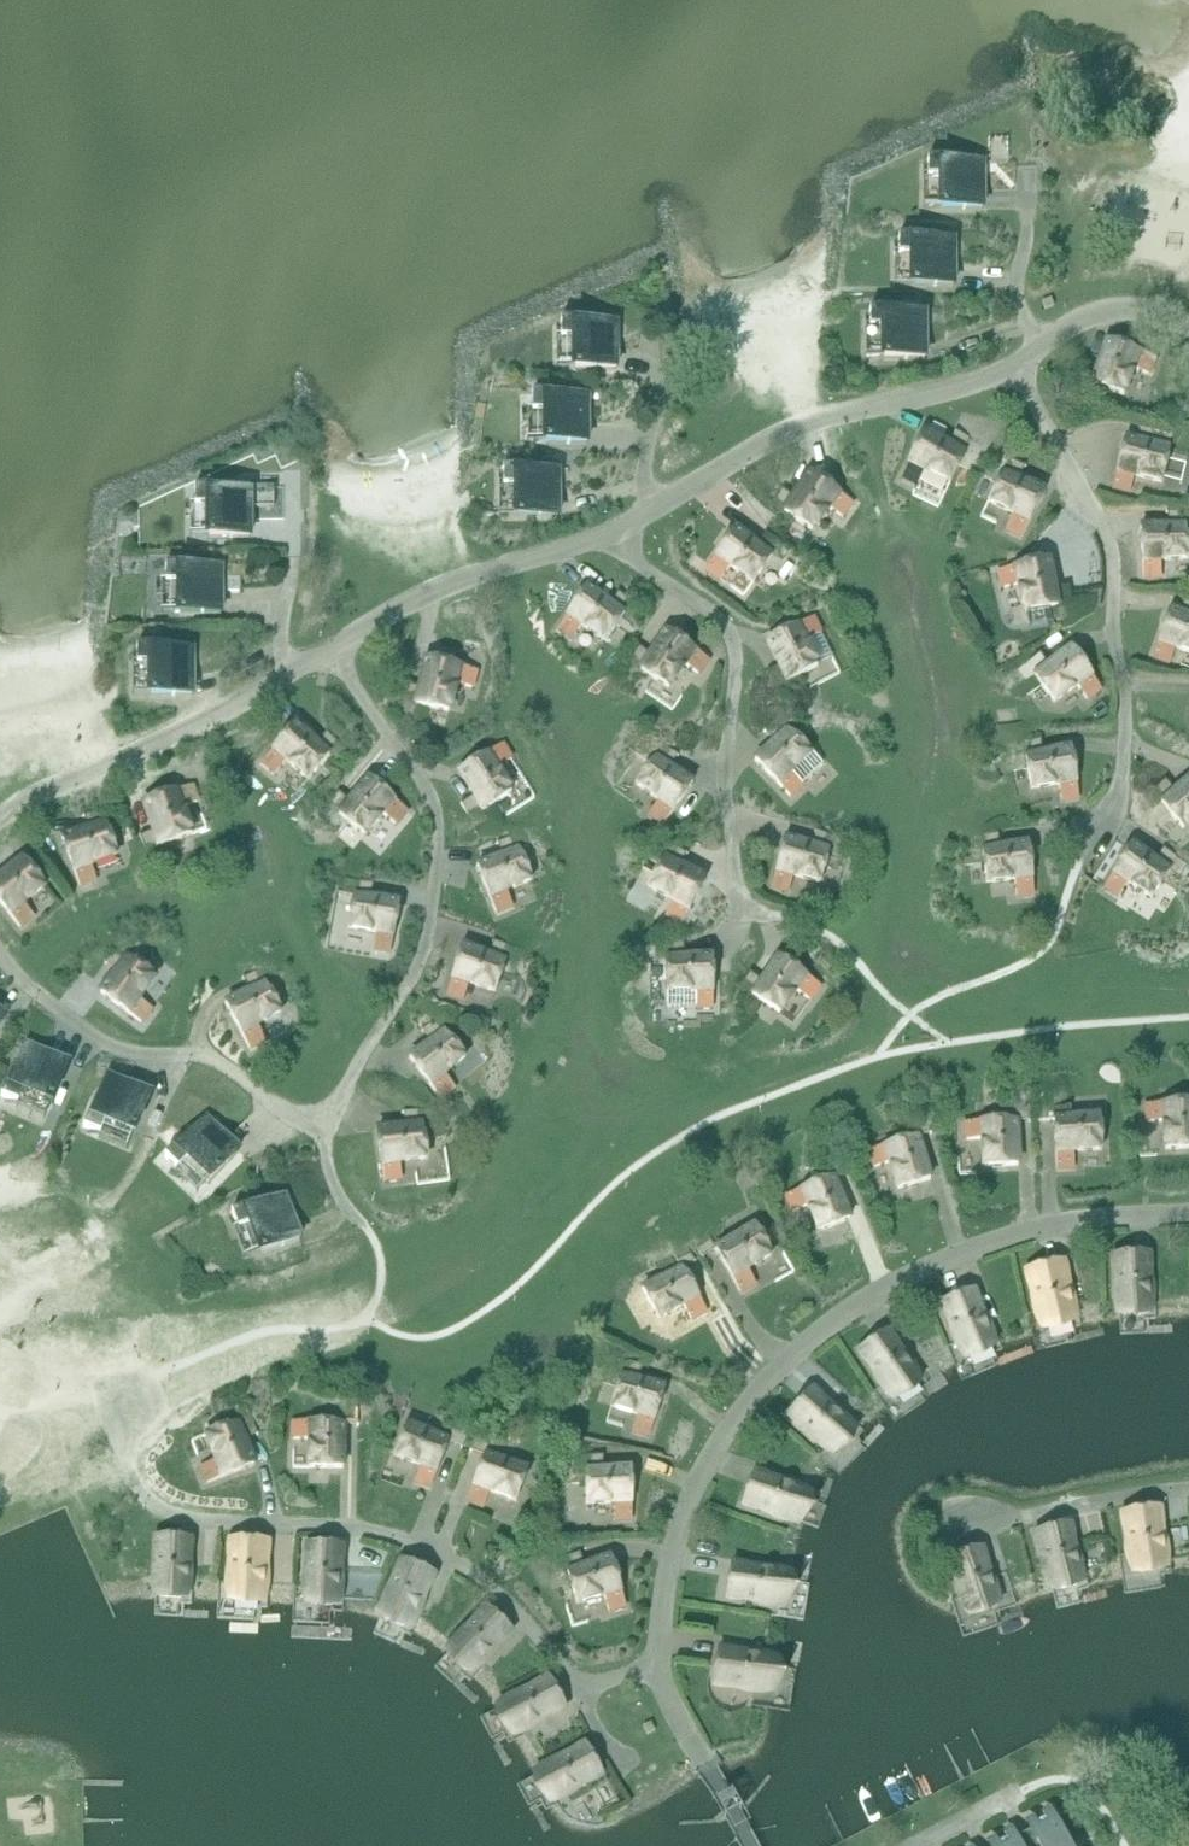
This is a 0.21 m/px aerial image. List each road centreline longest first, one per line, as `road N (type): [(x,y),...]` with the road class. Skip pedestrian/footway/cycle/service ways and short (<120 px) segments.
road 1 (residential): [(659,1661),(658,1599),(671,1545),(709,1454),(796,1345),(852,1300),(985,1235),(1188,1204)]
road 2 (residential): [(321,1118),(356,1085),(397,1009),(428,935),(439,864),(432,799),(328,654)]
road 3 (residential): [(575,1685),(569,1663),(509,1590),(439,1547),(350,1517),(198,1514),(131,1477)]
road 4 (residential): [(1082,856),(1114,812),(1127,747),(1120,621),(1091,509),(1021,371)]
road 5 (residential): [(767,920),(737,898),(724,807),(736,677),(729,631),(637,566),(611,529)]
road 6 (residential): [(658,503),(763,445),(849,411),(1021,371)]
road 7 (residential): [(321,1118),(216,1060),(114,1050),(75,1025),(0,952)]
road 8 (residential): [(0,816),(301,669)]
road 9 (residential): [(328,654),(460,581),(611,529)]
road 10 (residential): [(954,1514),(1188,1483)]
road 11 (residential): [(749,1845),(659,1661)]
road 12 (residential): [(301,669),(285,651),(282,620),(297,544),(292,478)]
road 13 (residential): [(658,503),(648,478),(664,308)]
road 14 (residential): [(1047,344),(1026,318),(1018,276),(1027,209),(1017,188)]
road 15 (residential): [(1047,344),(1085,316),(1134,307),(1188,329)]

